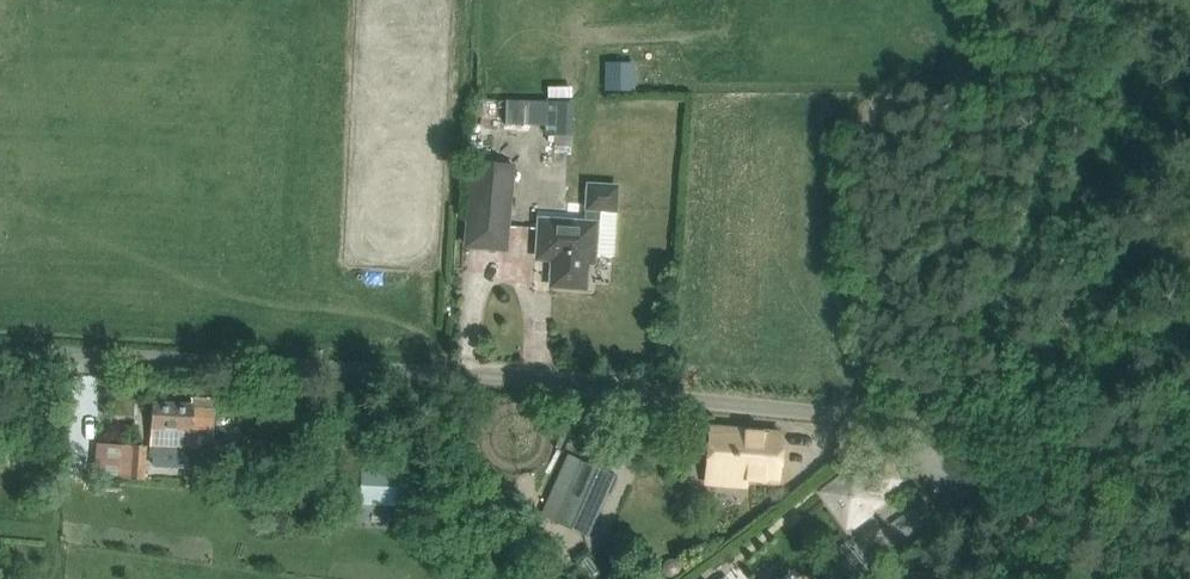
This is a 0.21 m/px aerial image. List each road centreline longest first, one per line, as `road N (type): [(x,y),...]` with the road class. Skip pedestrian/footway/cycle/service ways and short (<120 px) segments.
road 1 (unclassified): [(1033,443),(403,369),(0,348)]
road 2 (unclassified): [(1033,443),(1088,0)]
road 3 (unclassified): [(1031,578),(1033,443)]

